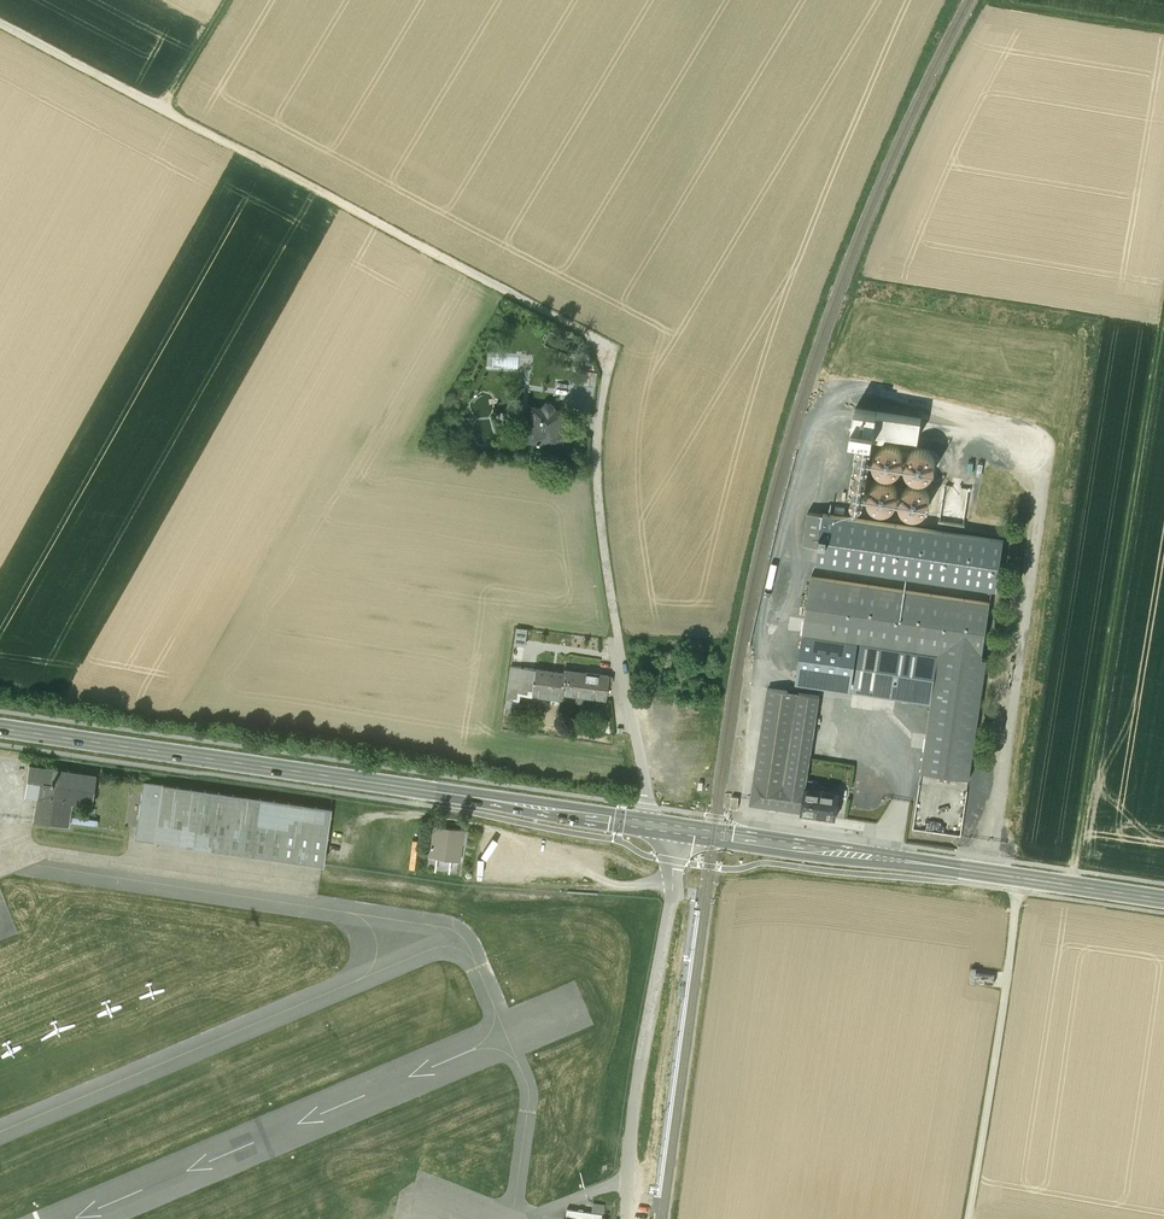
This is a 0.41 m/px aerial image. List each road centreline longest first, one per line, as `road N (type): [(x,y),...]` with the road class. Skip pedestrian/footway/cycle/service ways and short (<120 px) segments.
road 1 (secondary): [(1021,877),(0,727)]
road 2 (track): [(1071,885),(1163,300)]
road 3 (track): [(608,360),(587,332),(169,114)]
road 4 (unclassified): [(1021,877),(968,1218)]
road 5 (track): [(169,114),(0,24)]
road 6 (track): [(1163,25),(1014,0)]
road 7 (secondary): [(1163,899),(1021,877)]
road 8 (track): [(169,114),(236,0)]

